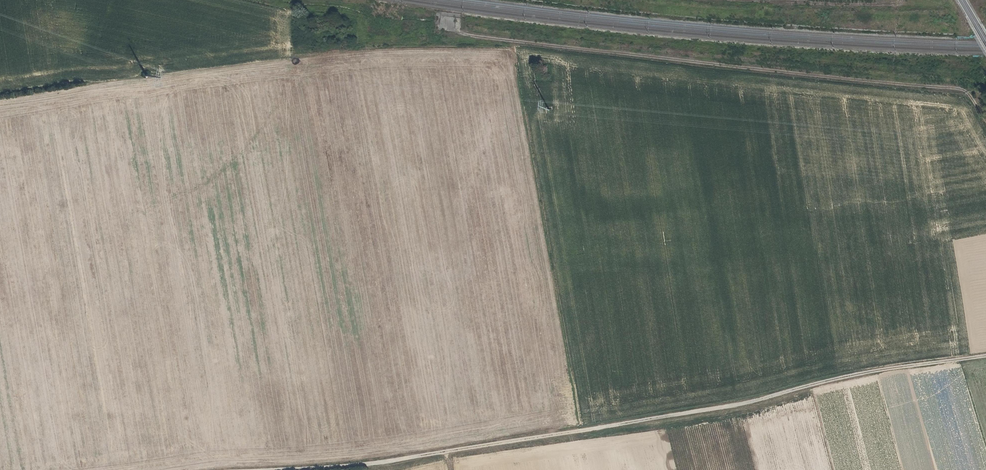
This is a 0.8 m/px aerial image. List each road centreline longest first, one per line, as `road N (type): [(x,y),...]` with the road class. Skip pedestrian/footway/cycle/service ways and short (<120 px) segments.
road 1 (track): [(270,469),(509,443),(985,356)]

